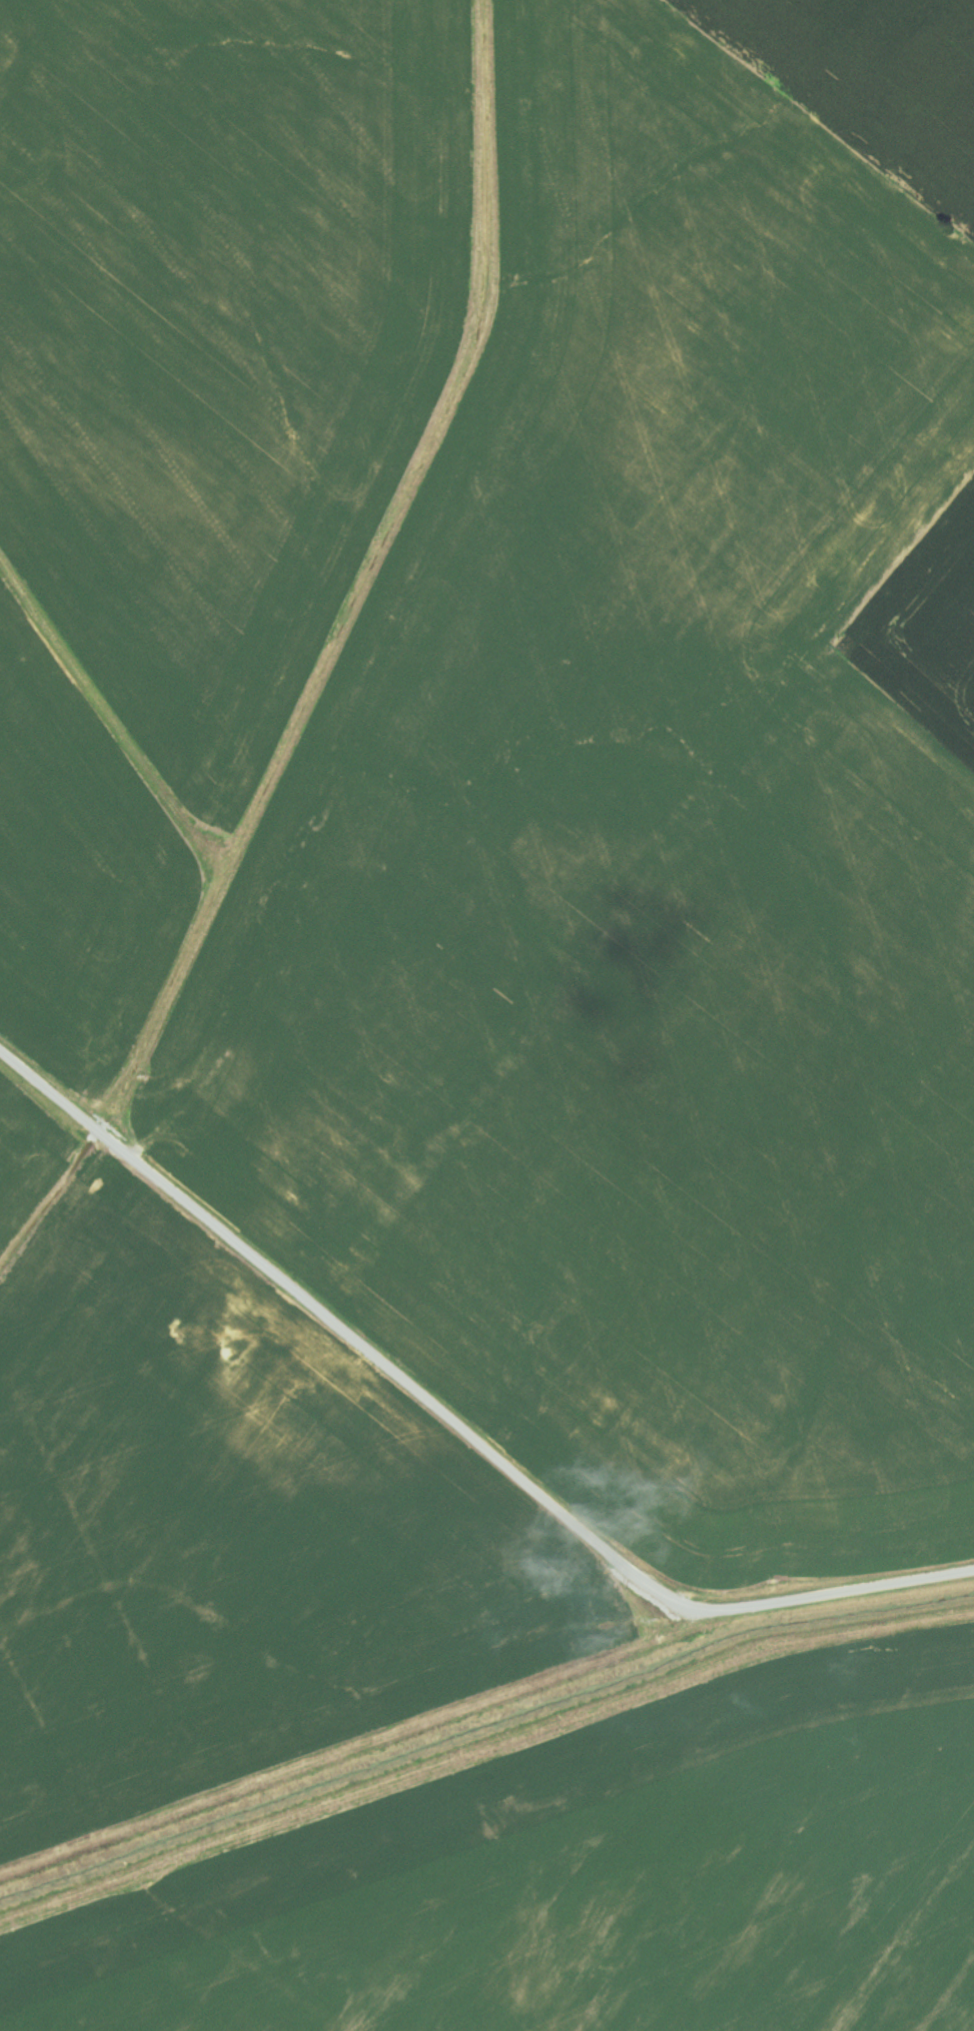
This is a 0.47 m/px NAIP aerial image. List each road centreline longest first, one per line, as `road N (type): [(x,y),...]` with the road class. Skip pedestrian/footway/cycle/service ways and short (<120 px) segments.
road 1 (residential): [(0,1050),(641,1578),(682,1603),(734,1610),(973,1571)]

